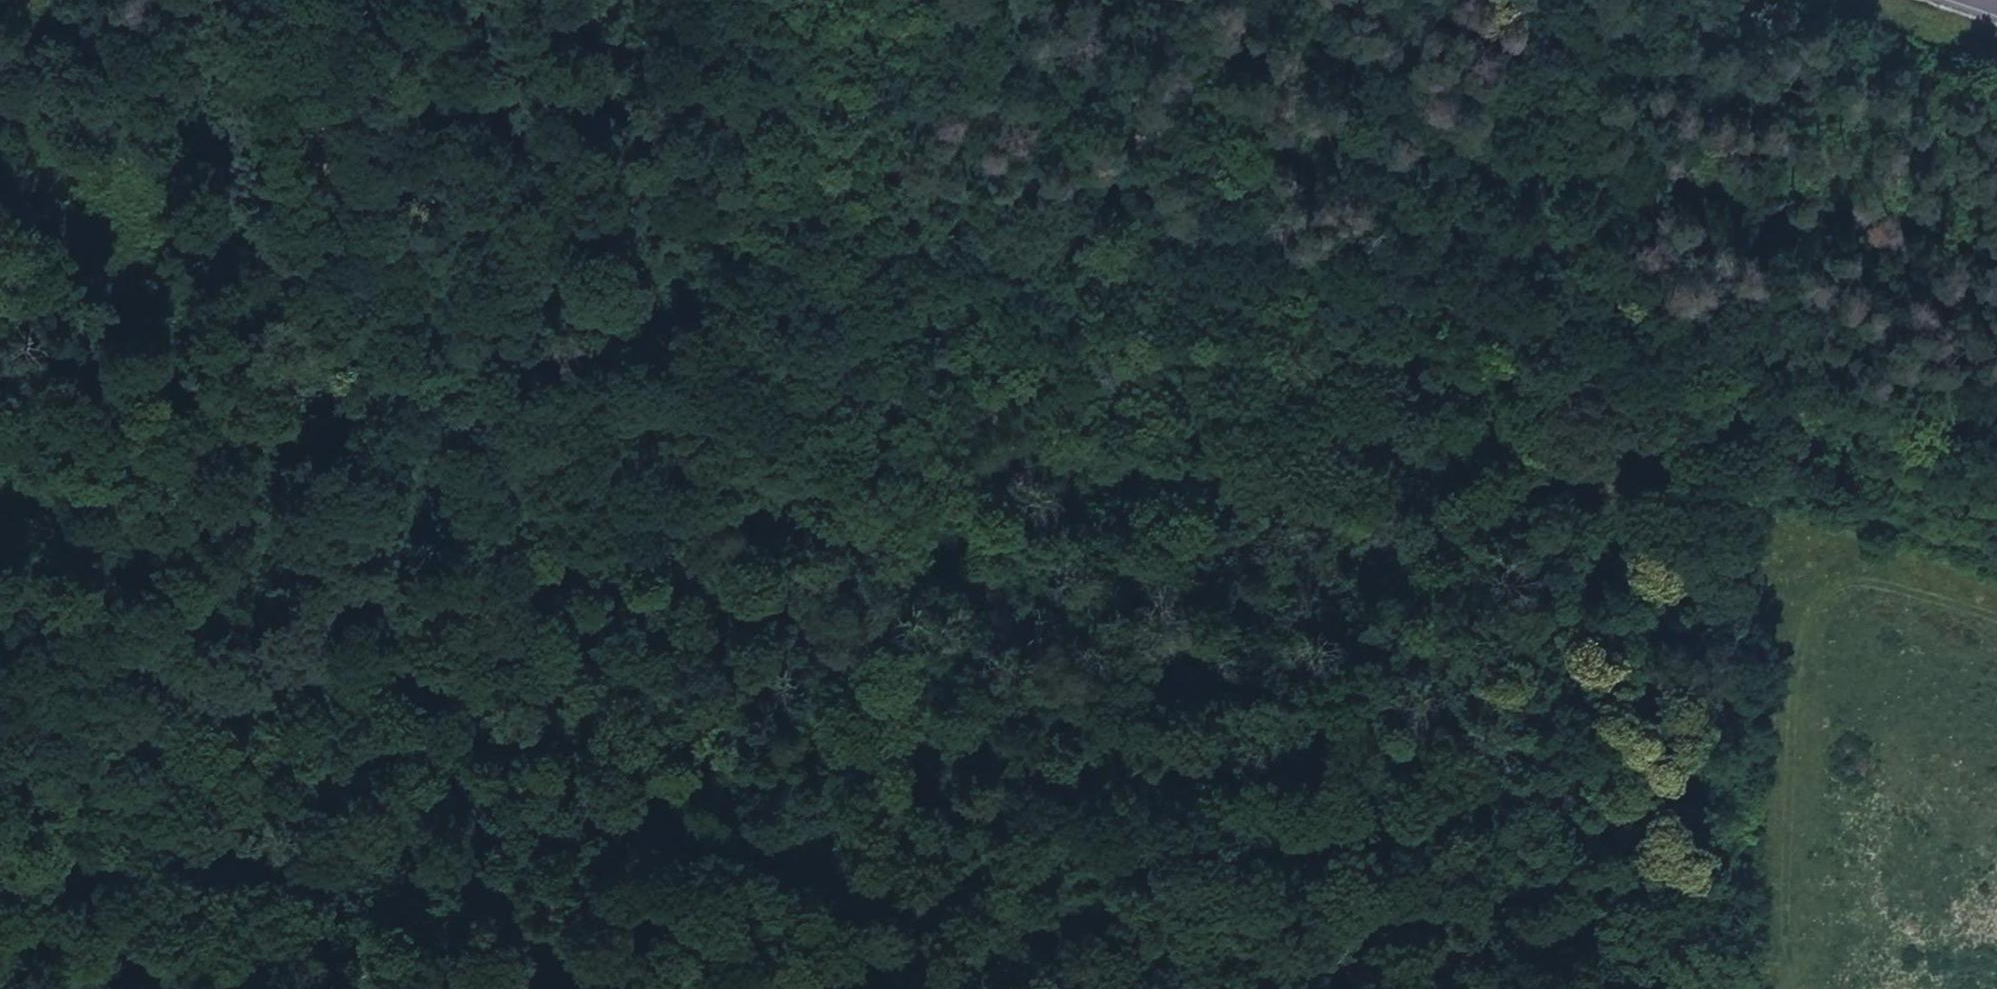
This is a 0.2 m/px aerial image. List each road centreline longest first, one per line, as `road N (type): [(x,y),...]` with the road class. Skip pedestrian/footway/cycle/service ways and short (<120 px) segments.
road 1 (track): [(0,829),(250,656),(996,412),(1014,370),(1373,321),(1579,367),(1996,496)]

